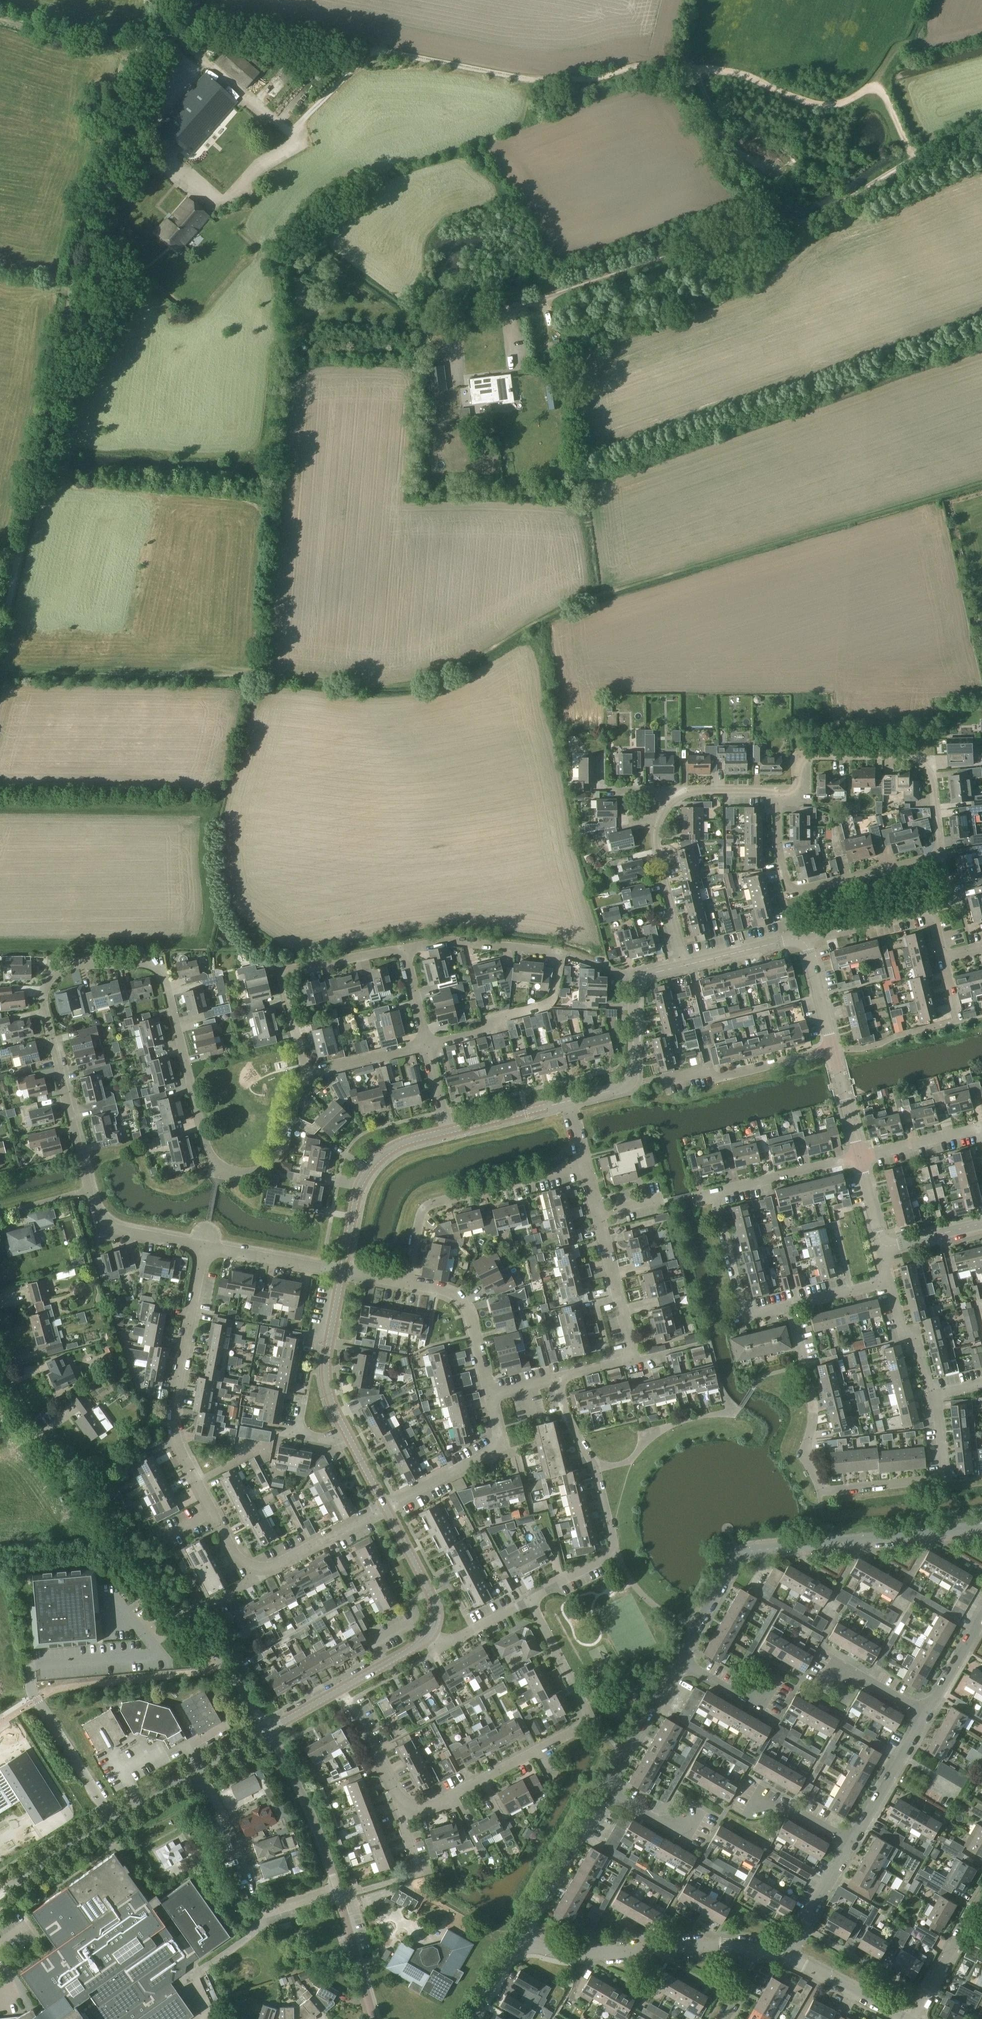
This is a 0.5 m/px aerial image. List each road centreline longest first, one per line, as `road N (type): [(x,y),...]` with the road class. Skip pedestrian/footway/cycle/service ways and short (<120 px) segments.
road 1 (track): [(915,159),(882,89),(817,106),(746,75),(694,67),(533,79),(374,50),(290,132),(186,48),(158,41)]
road 2 (residential): [(205,1245),(136,1233),(99,1214),(44,1003),(53,968),(153,965),(165,976),(210,1155),(236,1174),(260,1173),(277,1158),(304,1075)]
road 3 (unclassified): [(0,641),(59,374),(76,246),(156,48)]
road 4 (track): [(981,132),(901,166),(809,219),(738,232),(508,307)]
road 5 (unclassified): [(269,1730),(38,1436),(0,1374)]
road 6 (residential): [(933,1396),(942,1472),(823,1490),(806,1464),(810,1402),(791,1306)]
road 7 (residential): [(680,1659),(746,1552),(981,1527)]
road 8 (residential): [(406,1814),(583,1724),(586,1713),(530,1600)]
road 9 (residential): [(791,1306),(751,1317),(742,1309),(715,1196),(861,1158)]
road 10 (residential): [(530,1600),(613,1553),(595,1468),(557,1378)]
road 11 (residential): [(941,856),(933,784),(917,759),(811,756),(797,788),(777,792)]
road 12 (residential): [(777,792),(778,845),(791,889),(941,856)]
road 13 (residential): [(386,1507),(269,1569),(238,1559),(197,1482)]
road 14 (residential): [(197,1482),(175,1436),(174,1411),(205,1245)]
road 15 (residential): [(409,1282),(425,1206),(584,1164)]
road 16 (tertiary): [(0,1893),(197,1770)]
road 17 (residential): [(304,1075),(280,972),(403,947)]
road 18 (residential): [(752,1948),(527,1949)]
road 19 (tertiary): [(569,1102),(629,1083),(634,989),(650,974),(685,965)]
road 20 (track): [(165,0),(156,48),(74,40),(0,18)]
road 21 (residential): [(633,1356),(584,1164)]
road 22 (tertiary): [(343,1270),(372,1167),(415,1138),(449,1131)]
road 23 (residential): [(658,1078),(707,1070),(720,1078),(834,1051)]
road 24 (residential): [(685,965),(657,849),(658,818),(672,792)]
road 25 (residential): [(386,1507),(494,1450),(499,1431),(490,1394)]
road 26 (residential): [(426,1044),(491,1029),(553,1000),(558,956)]
road 27 (residential): [(527,1949),(529,1915),(604,1792)]
road 28 (residential): [(338,1891),(269,1730)]
road 29 (tertiary): [(346,1434),(326,1363),(343,1270)]
road 30 (residential): [(403,947),(470,943),(550,949),(558,956)]
road 31 (residential): [(490,1394),(464,1302),(409,1282)]
road 32 (residential): [(604,1792),(680,1659)]
road 33 (residential): [(406,1814),(342,1688)]
road 34 (residential): [(343,1270),(205,1245)]
road 35 (residential): [(803,1928),(926,1995)]
road 36 (tertiary): [(429,1634),(432,1596),(386,1507)]
road 37 (residential): [(376,2018),(338,1891)]
road 38 (residential): [(903,2018),(785,1958)]
road 39 (residential): [(805,943),(931,910)]
road 40 (residential): [(338,1891),(267,1913),(229,1951)]
road 41 (residential): [(852,1843),(764,1795),(750,1819)]
road 42 (residential): [(252,1885),(197,1770)]
road 43 (residential): [(304,1075),(426,1044)]
road 44 (tertiary): [(449,1131),(569,1102)]
road 45 (residential): [(928,1712),(849,1669),(826,1692)]
road 46 (tertiary): [(805,943),(685,965)]
road 47 (residential): [(933,1396),(891,1282)]
road 48 (residential): [(978,1132),(861,1158)]

